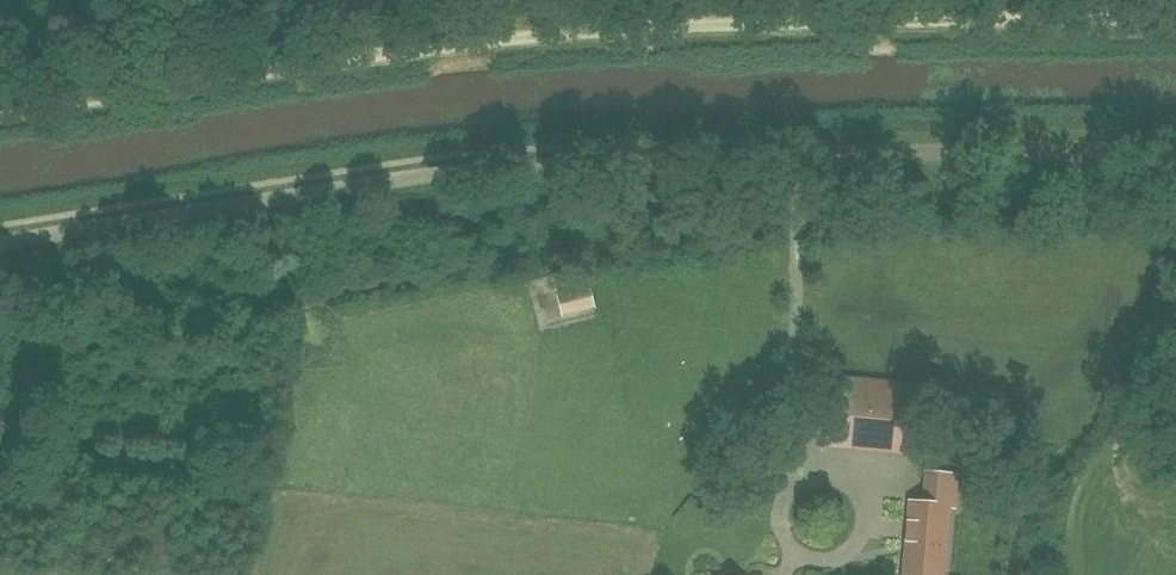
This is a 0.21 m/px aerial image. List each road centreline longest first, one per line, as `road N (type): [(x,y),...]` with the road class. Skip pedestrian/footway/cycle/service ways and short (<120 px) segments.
road 1 (track): [(0,113),(563,29),(1175,12)]
road 2 (track): [(0,245),(483,172),(762,157)]
road 3 (unclassified): [(1175,151),(762,157)]
road 4 (track): [(1175,319),(1104,465)]

